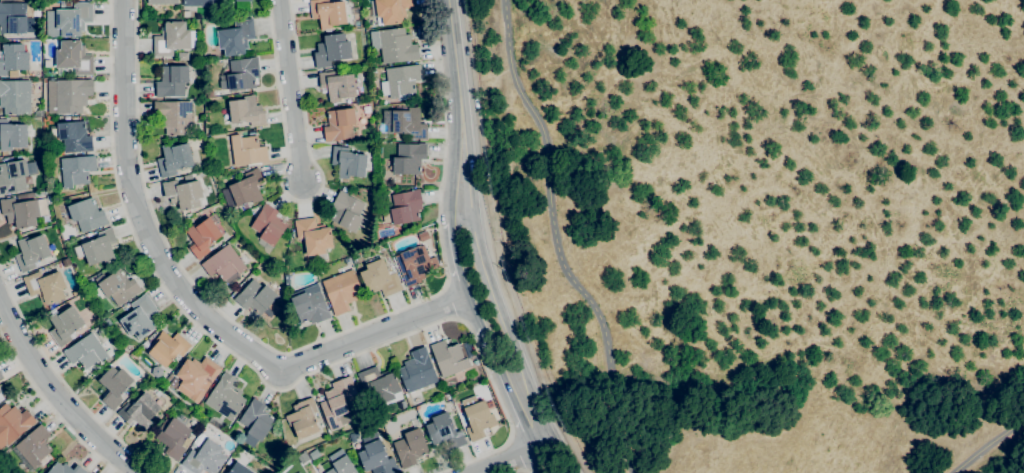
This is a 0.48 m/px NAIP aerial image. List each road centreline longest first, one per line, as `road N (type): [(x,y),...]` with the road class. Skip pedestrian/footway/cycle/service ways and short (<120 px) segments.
road 1 (residential): [(123,0),(121,137),(137,208),(164,273),(221,331),(281,371),(464,297)]
road 2 (tertiary): [(575,472),(486,285),(459,107)]
road 3 (residential): [(0,302),(34,365),(88,431),(139,472)]
road 4 (residential): [(278,0),(302,182)]
road 5 (tertiary): [(476,329),(531,447)]

